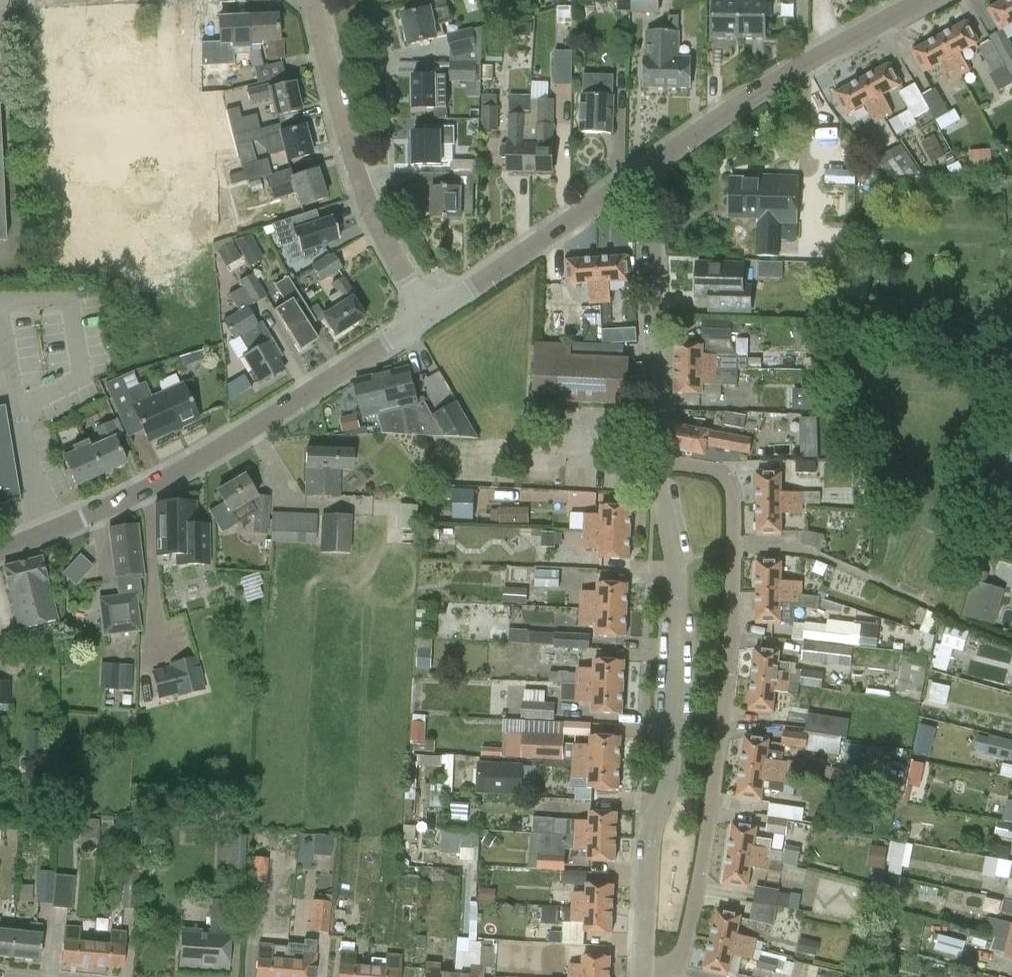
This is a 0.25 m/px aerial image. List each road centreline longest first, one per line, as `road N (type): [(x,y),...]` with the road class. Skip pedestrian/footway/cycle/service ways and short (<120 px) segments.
road 1 (residential): [(656,976),(685,950),(695,919),(730,664),(732,494),(706,470),(655,462)]
road 2 (residential): [(642,976),(648,851),(668,784),(676,578),(655,462)]
road 3 (residential): [(428,316),(183,470),(0,552)]
road 4 (residential): [(926,0),(764,90),(636,176)]
road 5 (residential): [(428,316),(360,184),(313,0)]
road 6 (residential): [(655,462),(647,200),(636,176)]
road 7 (residential): [(636,176),(428,316)]

